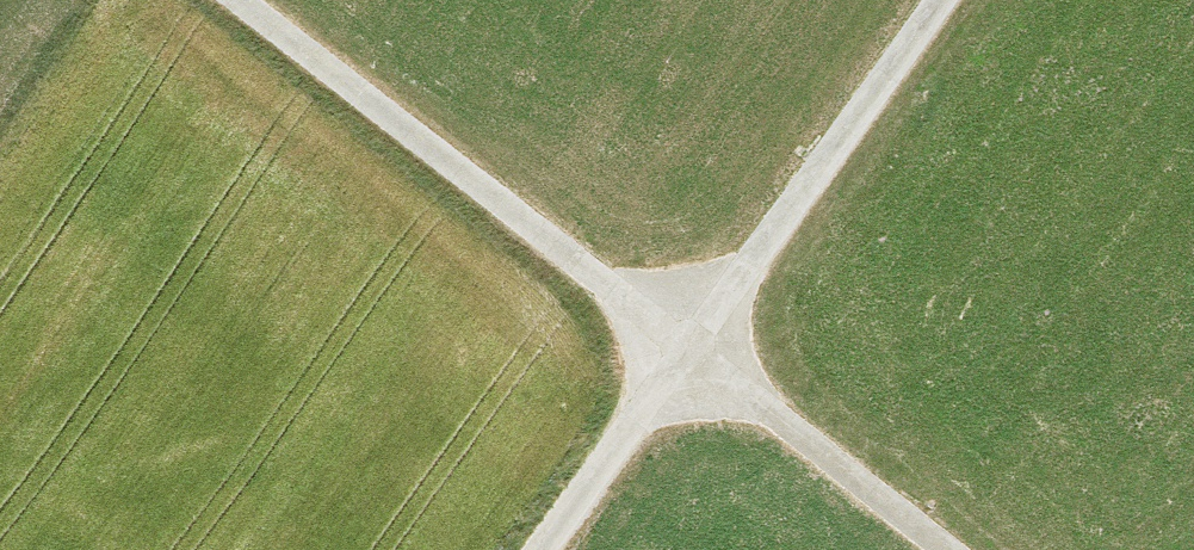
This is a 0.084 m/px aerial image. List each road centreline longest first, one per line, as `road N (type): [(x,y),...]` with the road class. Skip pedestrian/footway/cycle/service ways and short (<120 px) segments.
road 1 (track): [(950,549),(252,0)]
road 2 (track): [(537,549),(939,0)]

